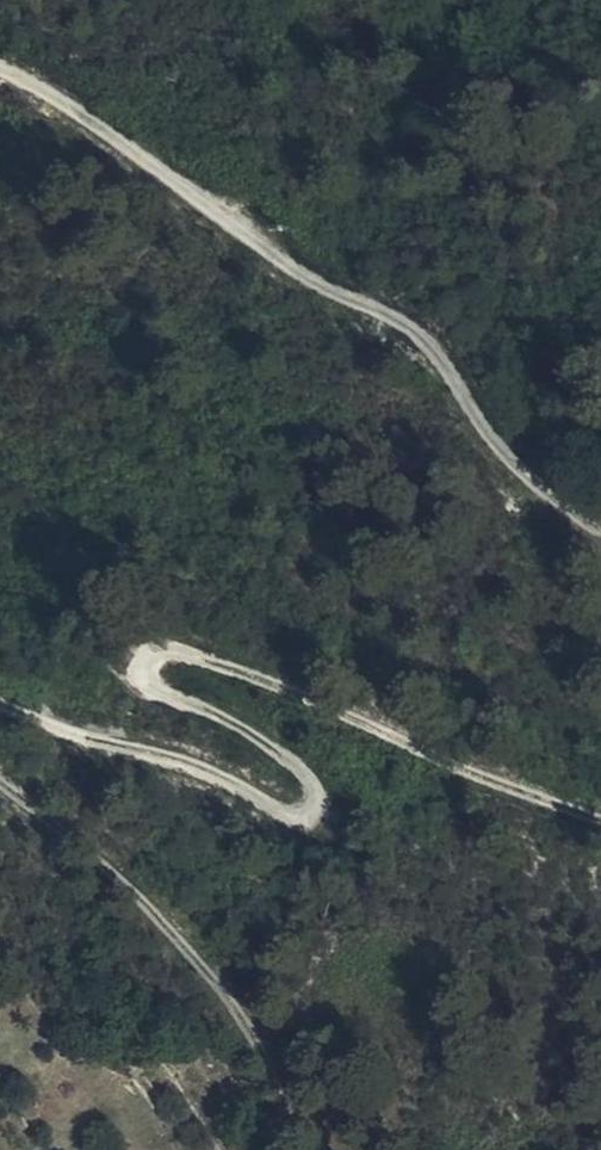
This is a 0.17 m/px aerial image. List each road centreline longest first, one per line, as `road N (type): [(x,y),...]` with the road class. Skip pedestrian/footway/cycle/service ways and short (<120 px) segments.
road 1 (track): [(0,708),(202,776),(290,820),(319,797),(311,769),(146,686),(144,654),(174,643),(600,825)]
road 2 (track): [(304,1149),(245,1010),(129,889),(0,787)]

